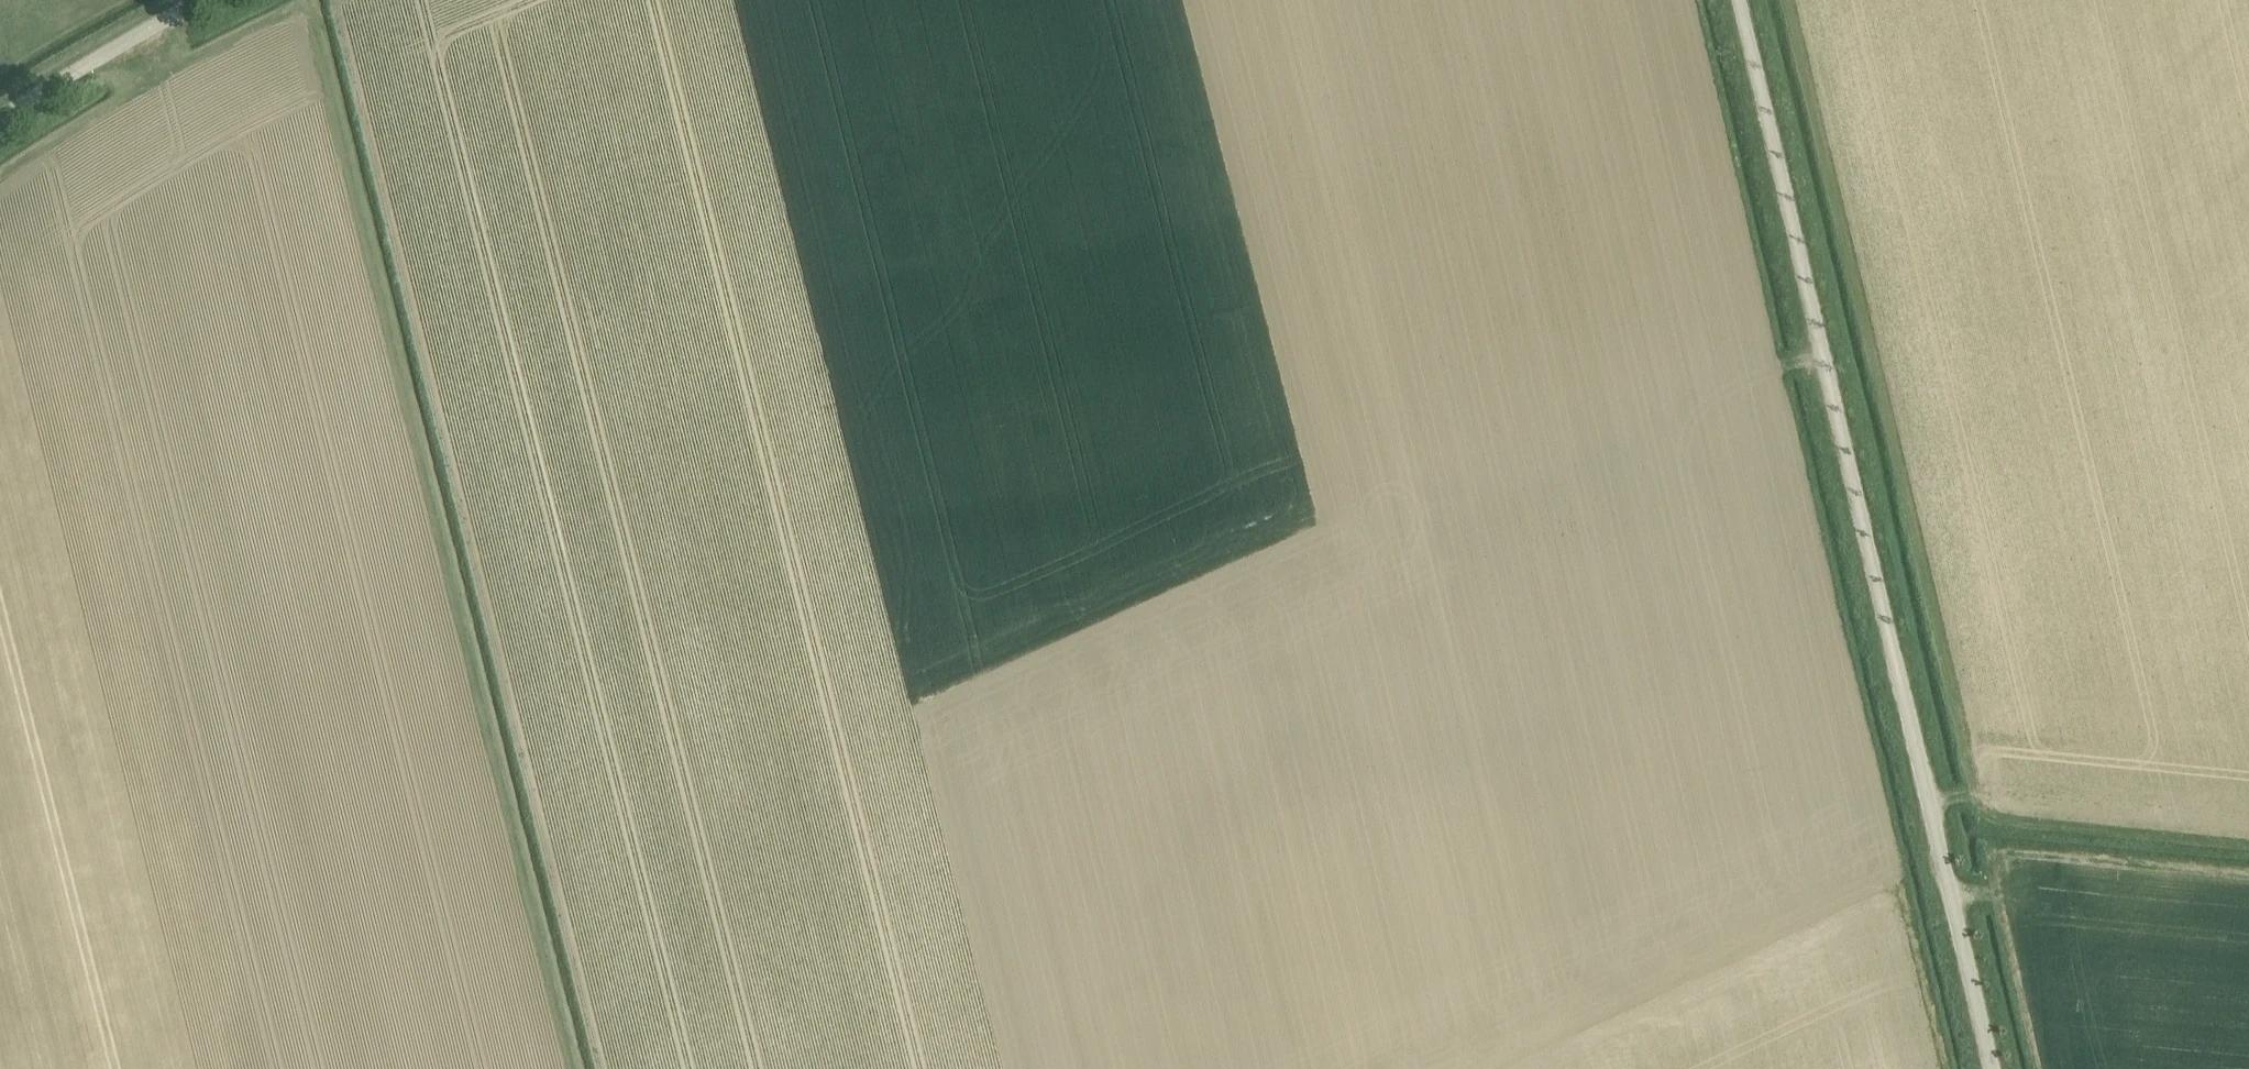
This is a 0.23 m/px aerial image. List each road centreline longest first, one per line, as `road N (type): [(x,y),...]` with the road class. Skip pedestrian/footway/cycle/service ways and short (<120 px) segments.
road 1 (unclassified): [(1990,1068),(1737,0)]
road 2 (unclassified): [(0,117),(203,0)]

